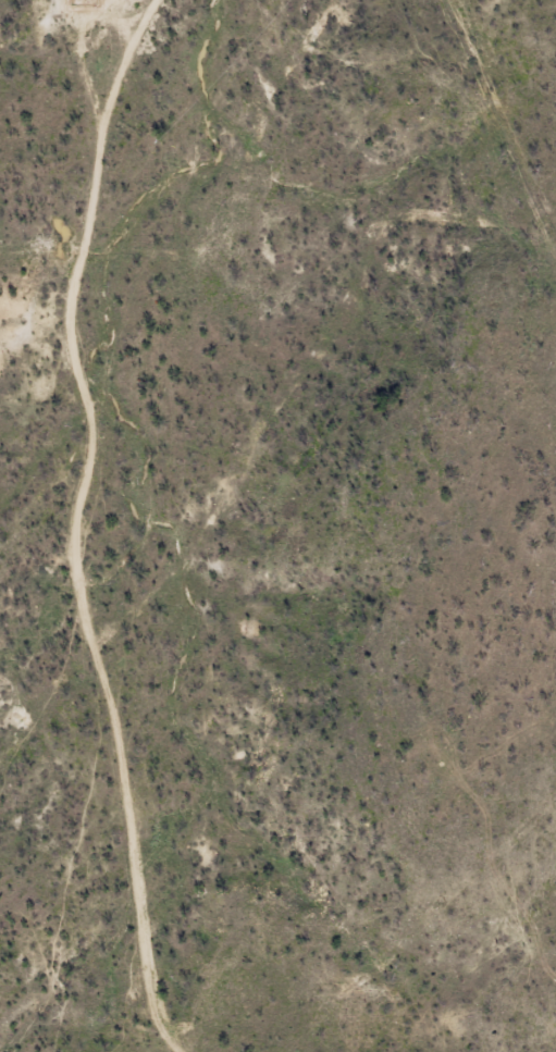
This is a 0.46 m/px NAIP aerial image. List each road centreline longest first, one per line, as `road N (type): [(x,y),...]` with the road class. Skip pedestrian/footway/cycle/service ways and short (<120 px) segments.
road 1 (residential): [(180,1051),(148,1028),(132,751),(98,623),(99,123),(124,0)]

